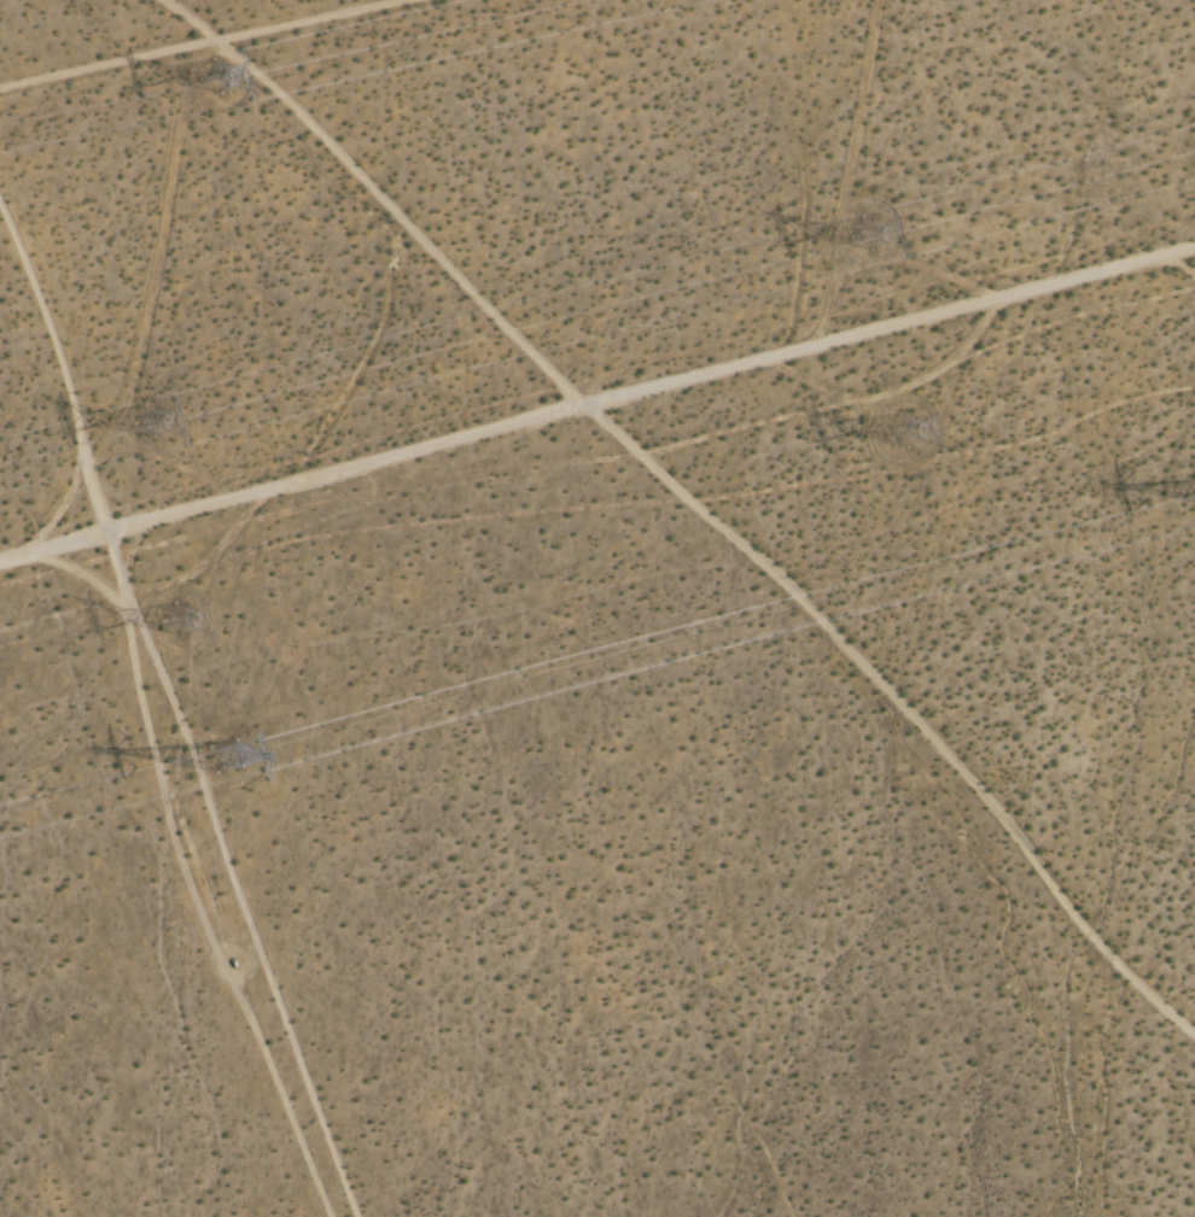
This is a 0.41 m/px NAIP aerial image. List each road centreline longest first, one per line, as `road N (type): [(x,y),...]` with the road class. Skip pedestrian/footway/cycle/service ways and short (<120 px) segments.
road 1 (track): [(596,402),(1194,245)]
road 2 (track): [(0,554),(596,402)]

